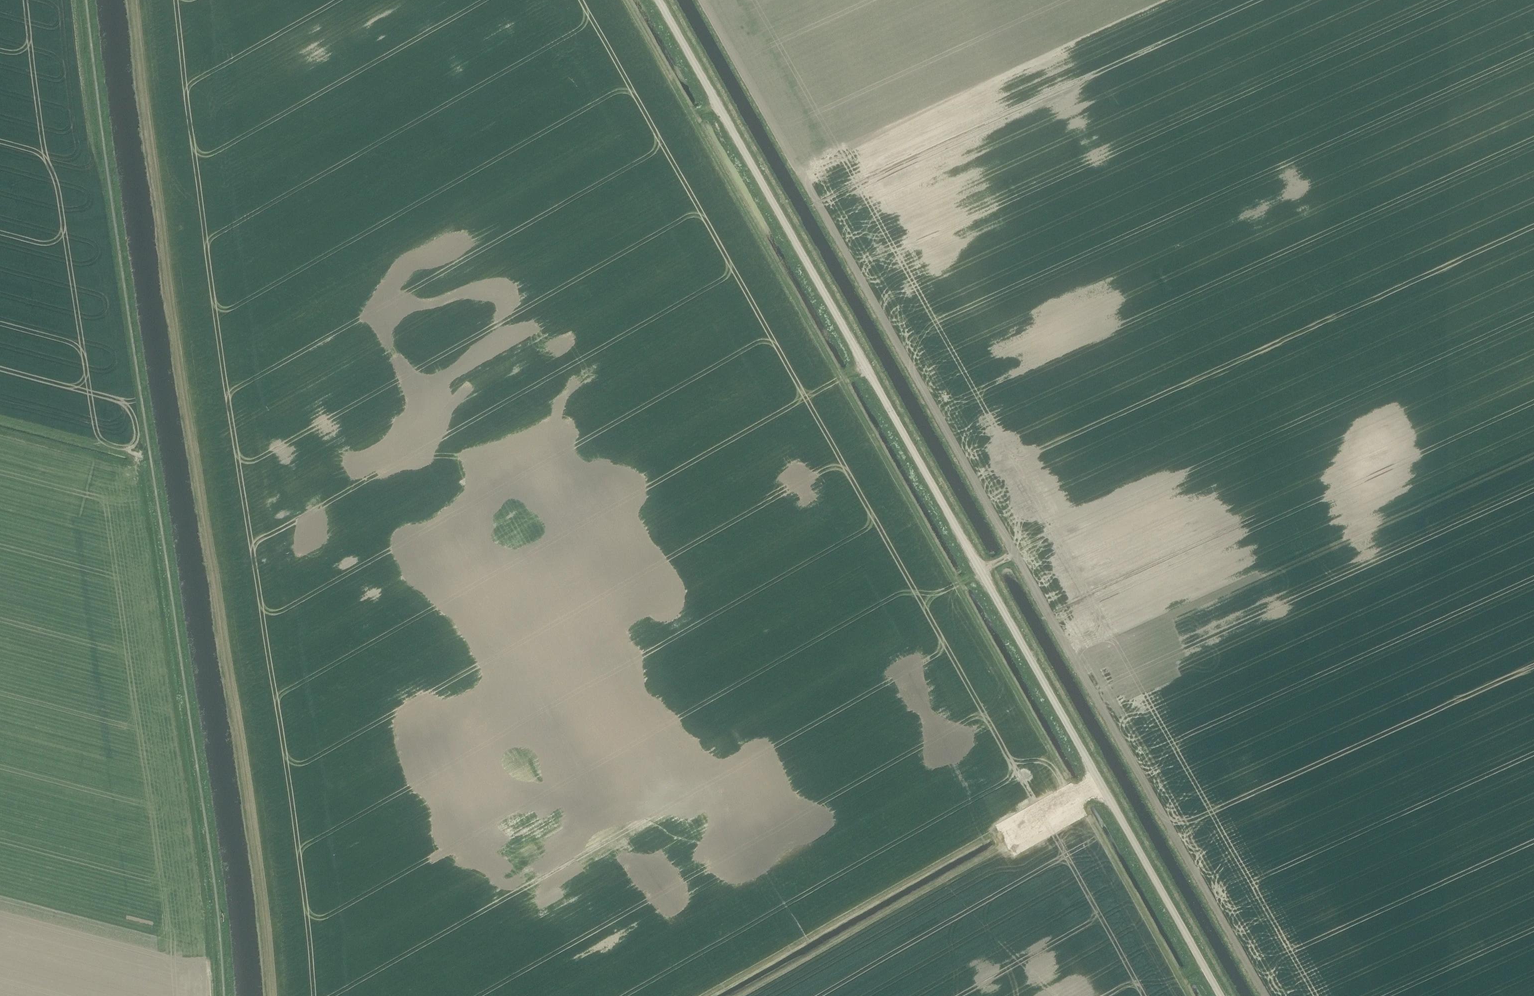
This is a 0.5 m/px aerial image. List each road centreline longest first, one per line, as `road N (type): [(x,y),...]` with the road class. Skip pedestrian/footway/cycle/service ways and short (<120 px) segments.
road 1 (unclassified): [(1224,995),(662,0)]

